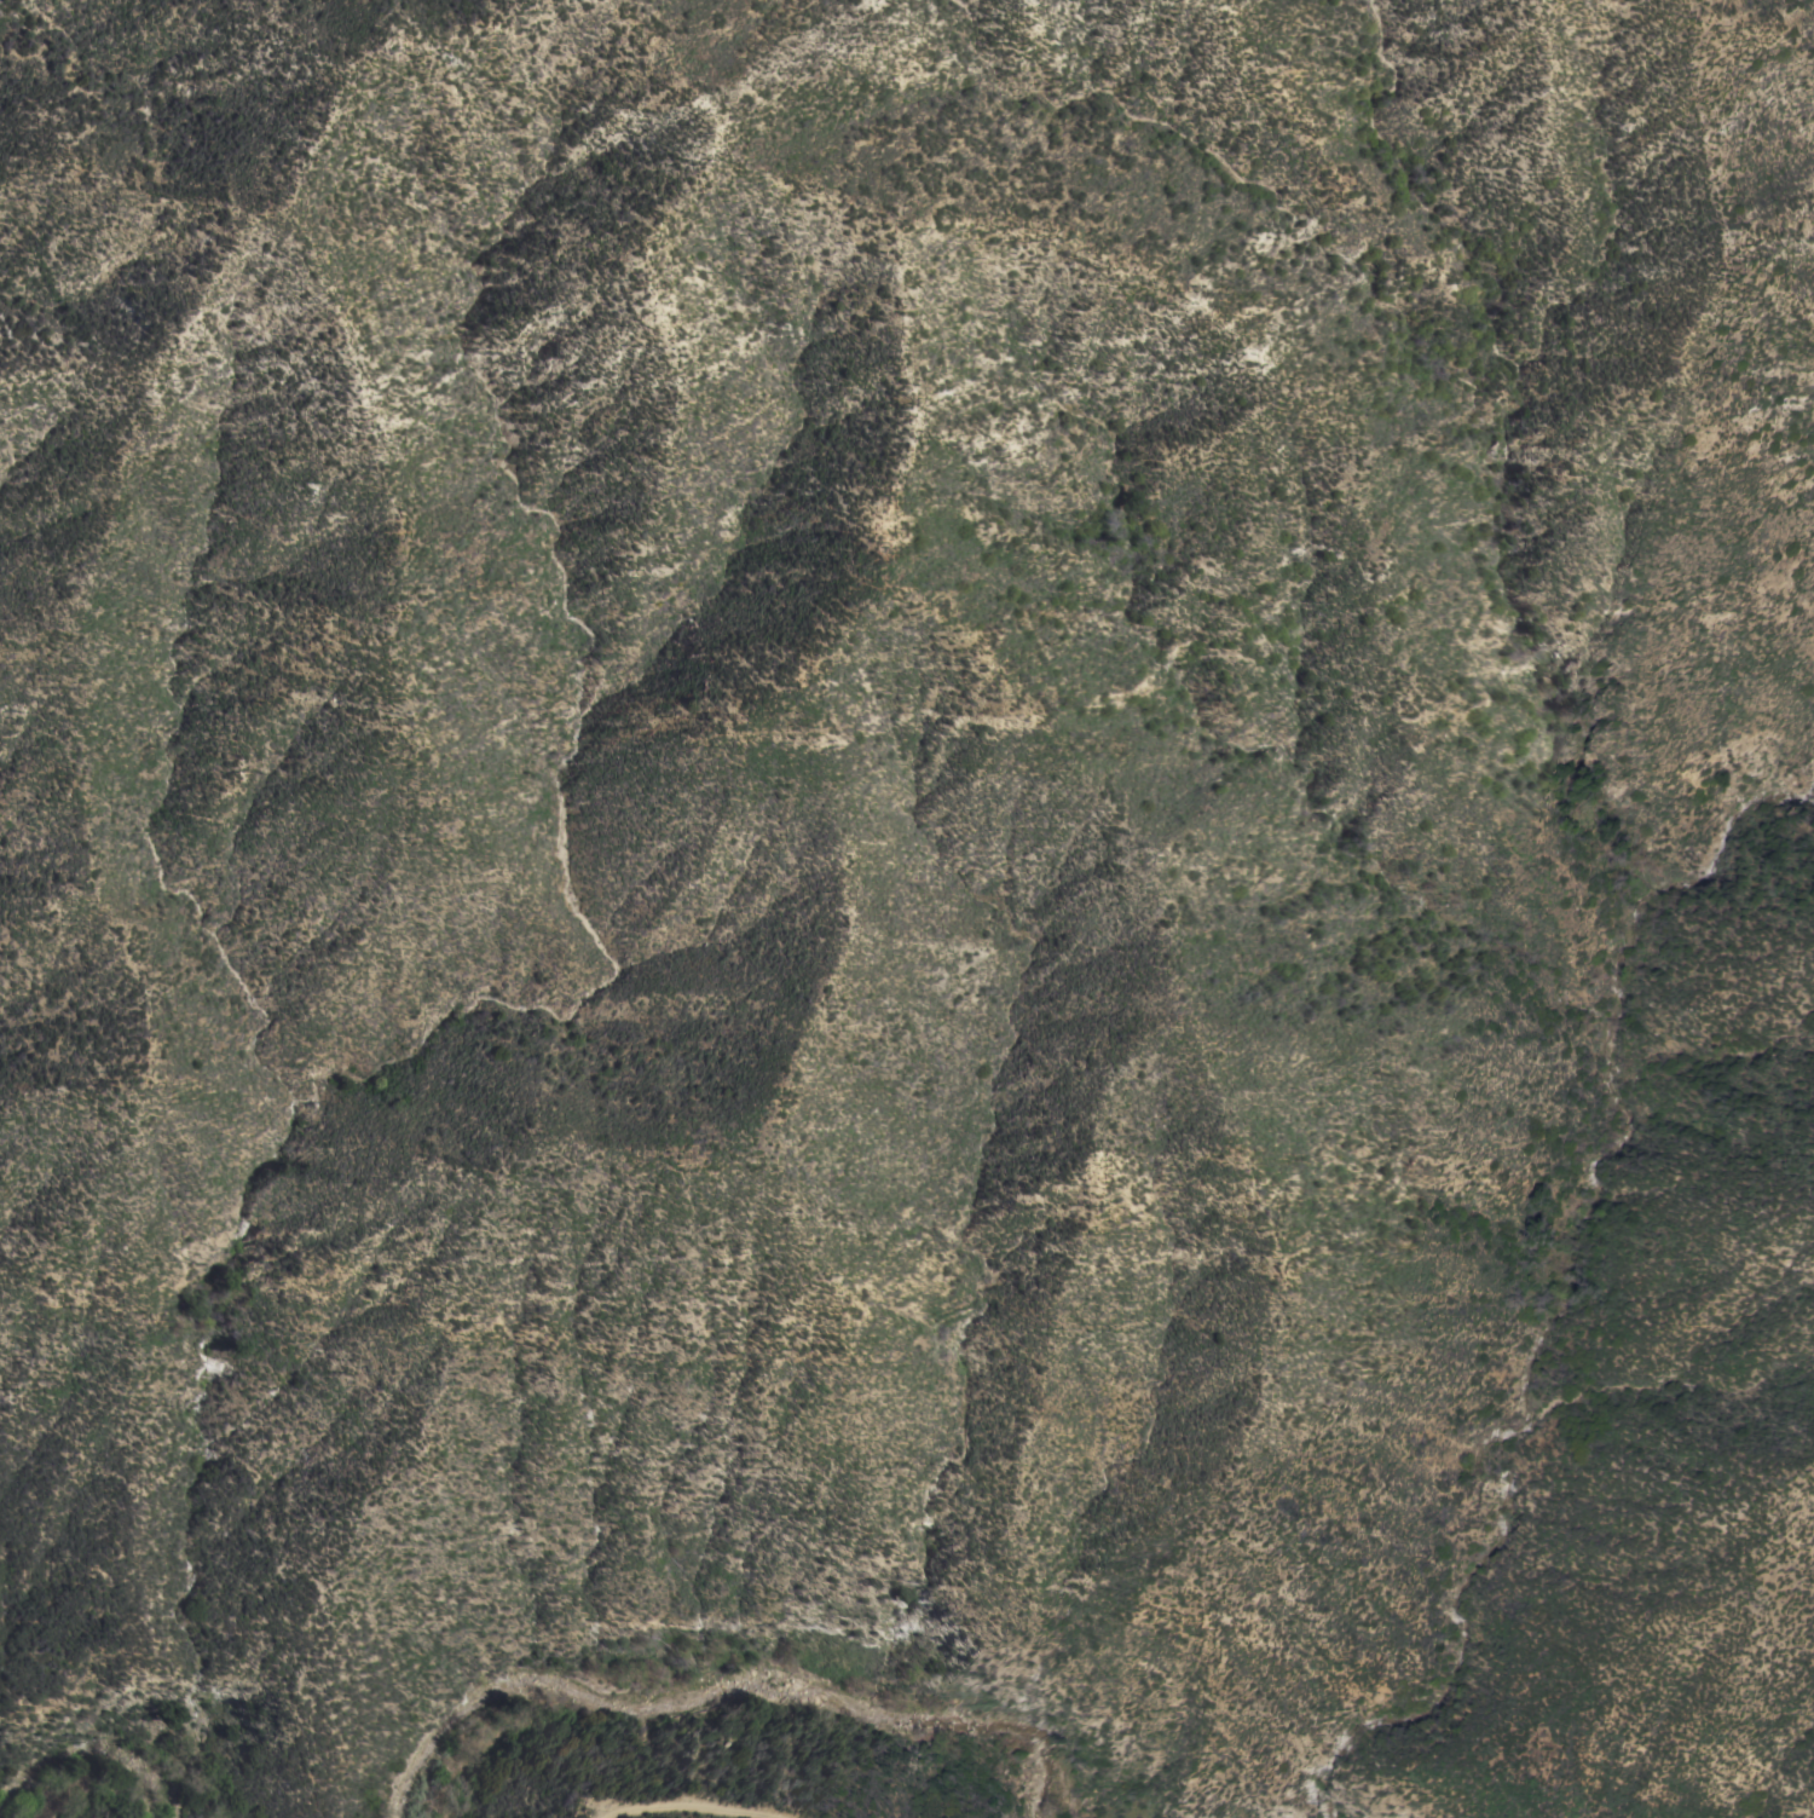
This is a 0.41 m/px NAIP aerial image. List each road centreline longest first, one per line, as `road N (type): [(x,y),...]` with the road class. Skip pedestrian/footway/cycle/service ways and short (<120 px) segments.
road 1 (track): [(614,1817),(646,1797),(784,1817)]

